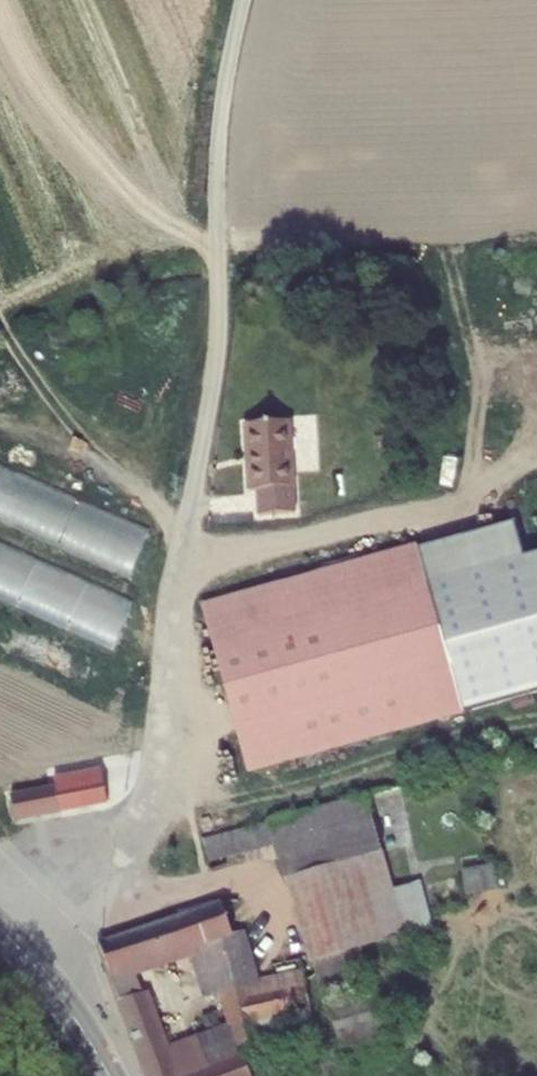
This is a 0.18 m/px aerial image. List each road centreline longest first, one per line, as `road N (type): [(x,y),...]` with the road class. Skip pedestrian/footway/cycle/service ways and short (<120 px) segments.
road 1 (tertiary): [(0,918),(62,984),(117,1075)]

